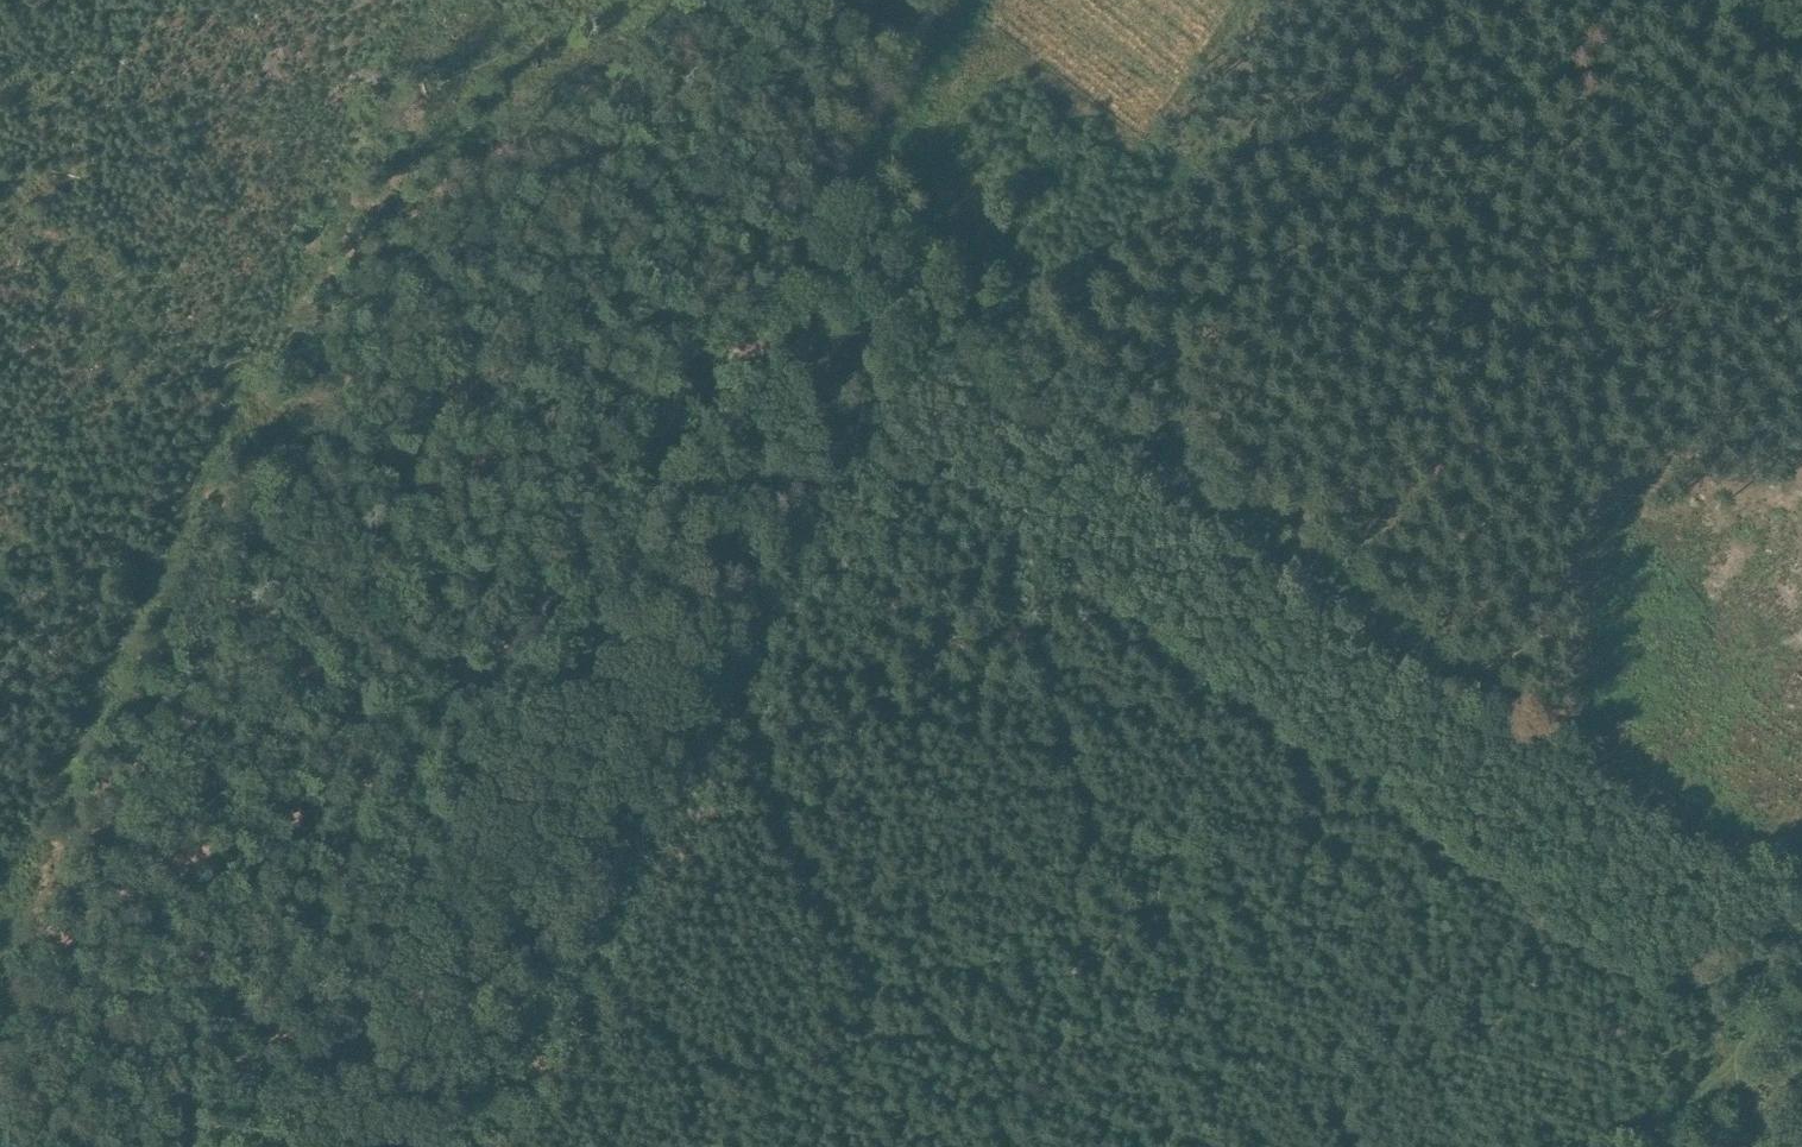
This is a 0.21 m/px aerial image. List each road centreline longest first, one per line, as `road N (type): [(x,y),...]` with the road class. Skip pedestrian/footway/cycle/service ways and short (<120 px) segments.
road 1 (track): [(284,1146),(926,0)]
road 2 (track): [(1801,970),(1658,1146)]

